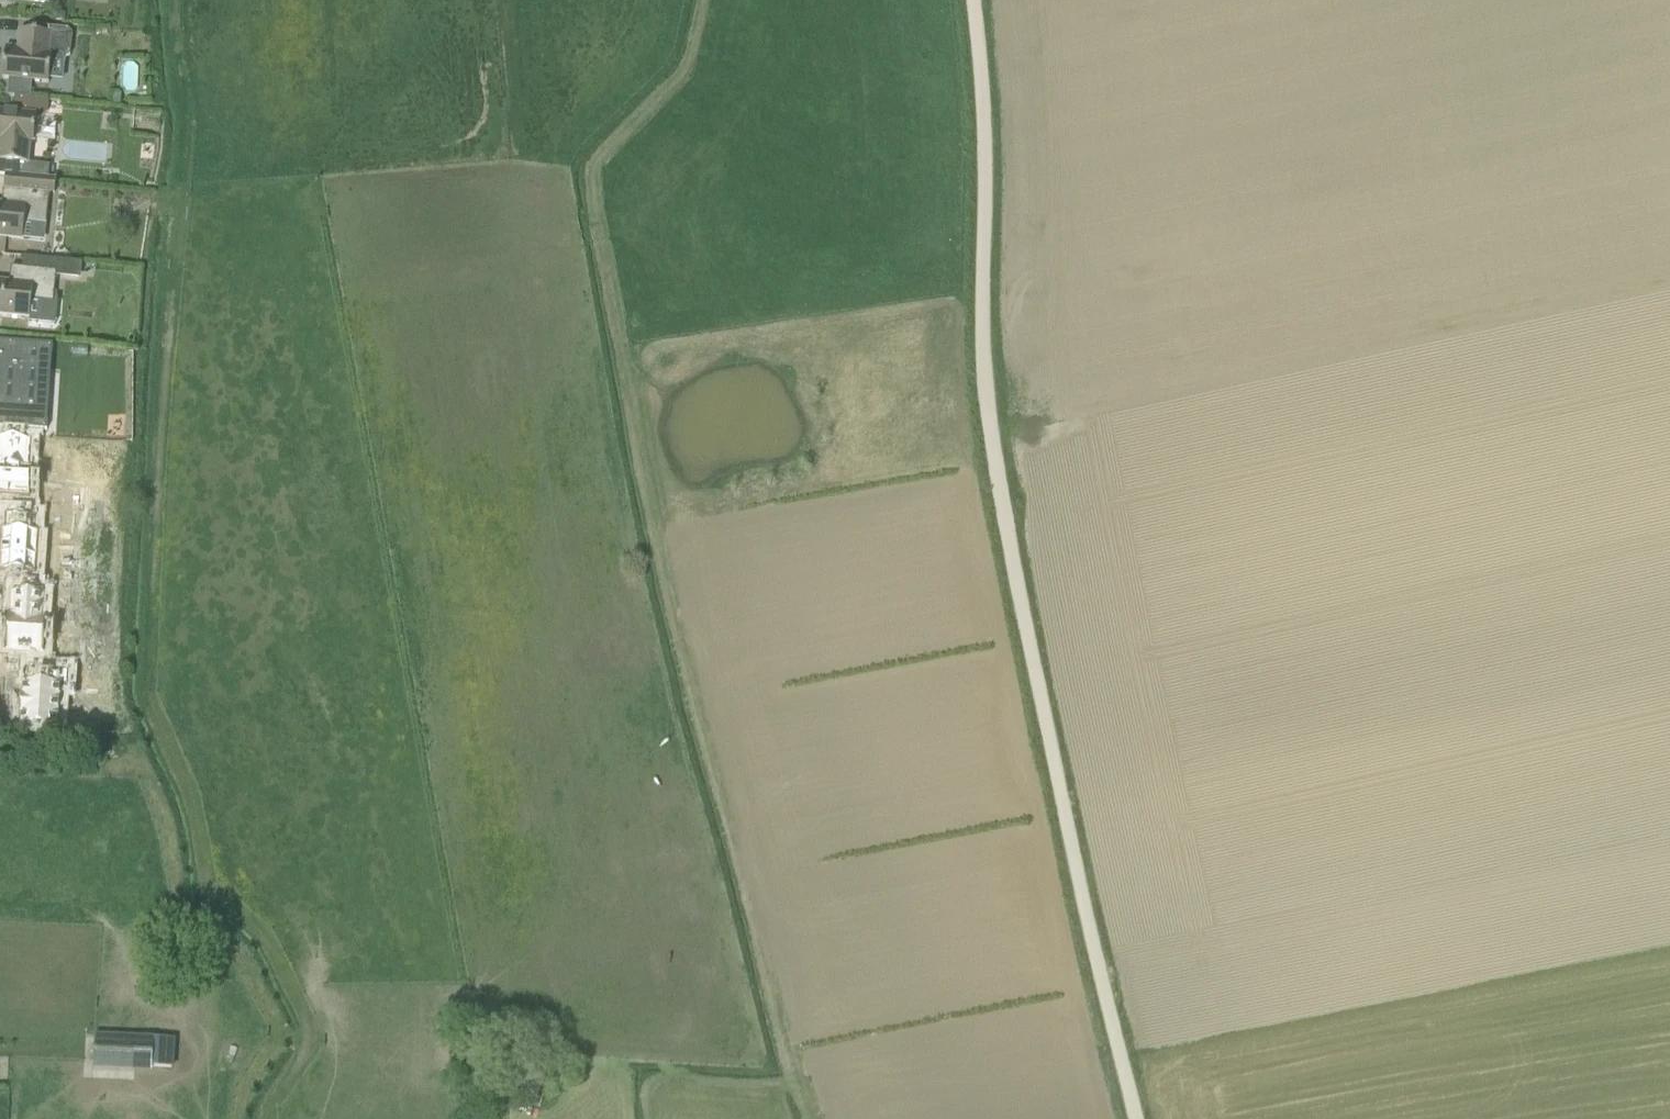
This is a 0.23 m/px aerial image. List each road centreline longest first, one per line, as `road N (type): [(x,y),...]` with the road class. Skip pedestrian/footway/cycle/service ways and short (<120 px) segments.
road 1 (track): [(974,0),(984,118),(984,391),(1009,552),(1134,1118)]

